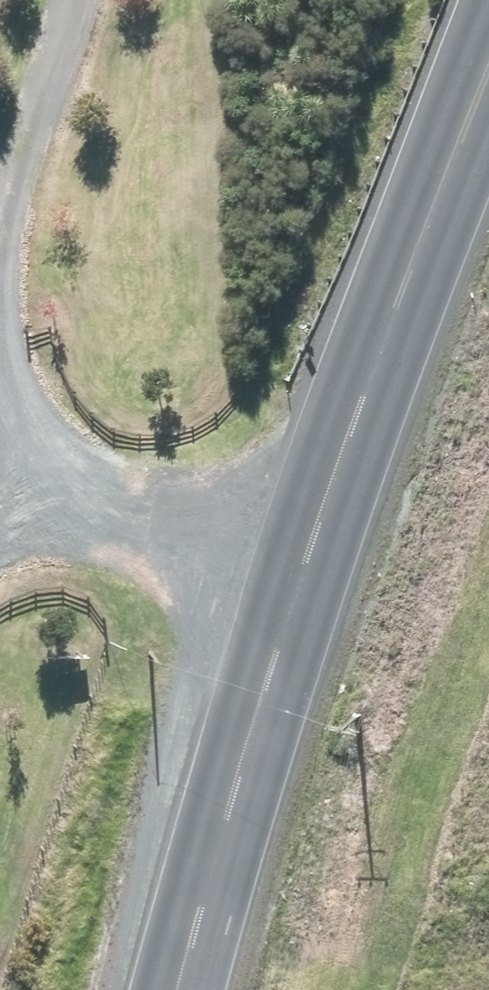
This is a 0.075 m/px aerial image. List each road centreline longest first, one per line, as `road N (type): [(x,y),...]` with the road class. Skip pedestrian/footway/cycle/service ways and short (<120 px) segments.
road 1 (secondary): [(159,989),(374,352),(488,40)]
road 2 (track): [(48,0),(19,97),(12,227),(30,378),(99,476),(182,528),(301,569)]

